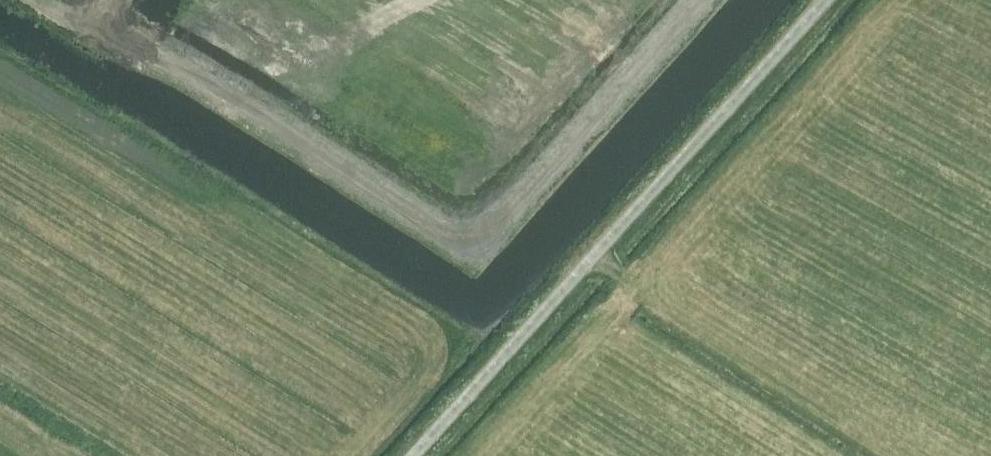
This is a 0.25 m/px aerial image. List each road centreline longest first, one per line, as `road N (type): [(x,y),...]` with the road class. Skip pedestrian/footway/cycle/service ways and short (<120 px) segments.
road 1 (unclassified): [(412,455),(827,0)]

